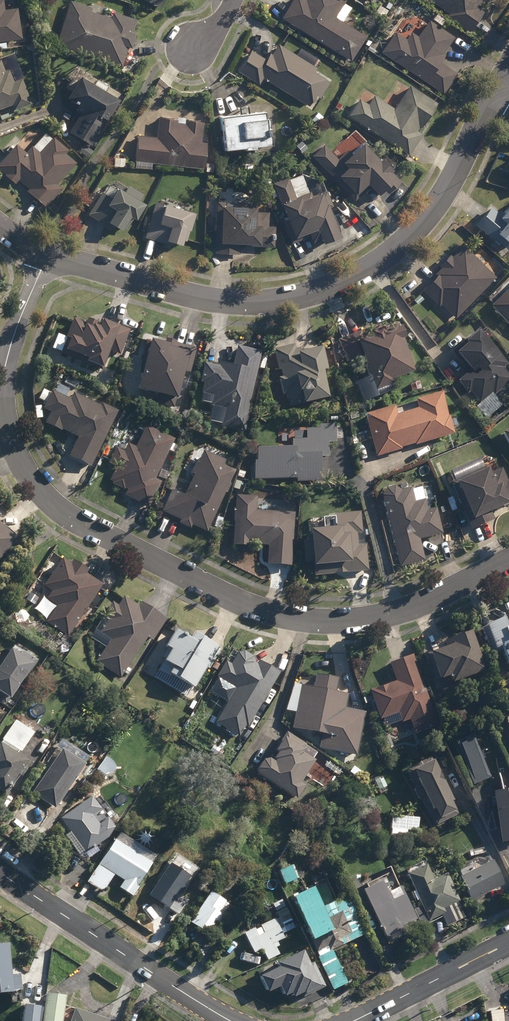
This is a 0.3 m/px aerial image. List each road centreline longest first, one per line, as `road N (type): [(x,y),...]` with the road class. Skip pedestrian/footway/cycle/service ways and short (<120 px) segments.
road 1 (residential): [(47,258),(4,379),(7,428),(24,467),(62,511),(263,610),(314,618),(412,609),(508,560)]
road 2 (residential): [(47,258),(216,300),(282,299),(378,265),(439,202),(500,83)]
road 3 (tertiary): [(0,872),(230,1020)]
road 4 (tertiary): [(355,1020),(508,943)]

